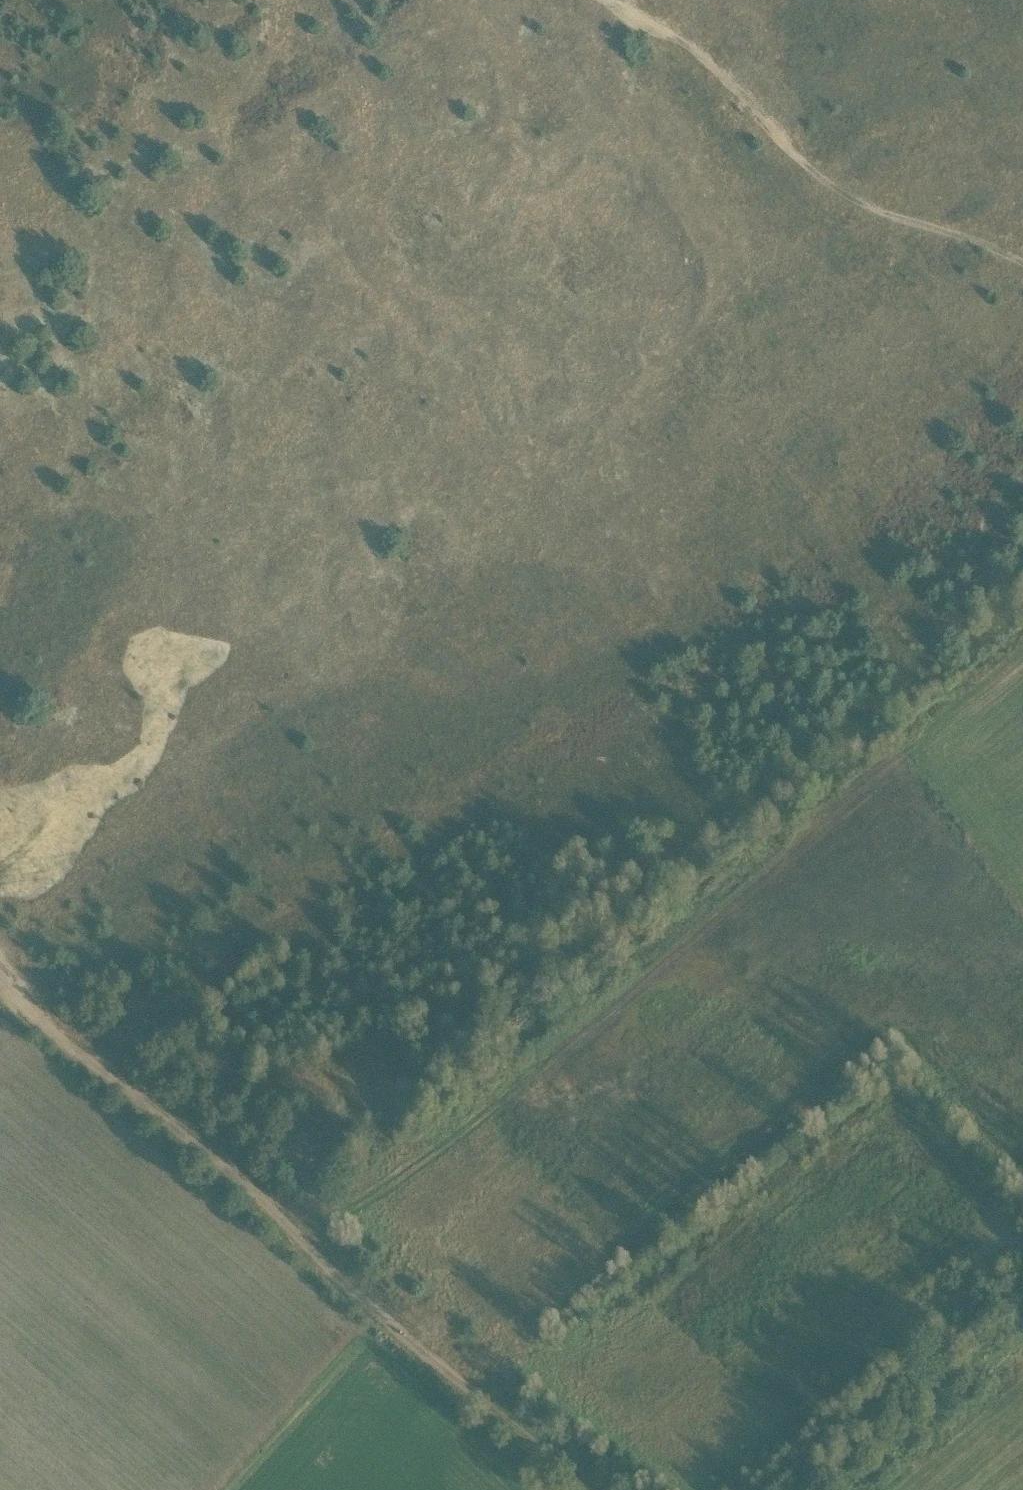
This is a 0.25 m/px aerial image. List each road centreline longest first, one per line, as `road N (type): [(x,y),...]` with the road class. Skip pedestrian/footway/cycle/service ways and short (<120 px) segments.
road 1 (track): [(581,1489),(0,966)]

